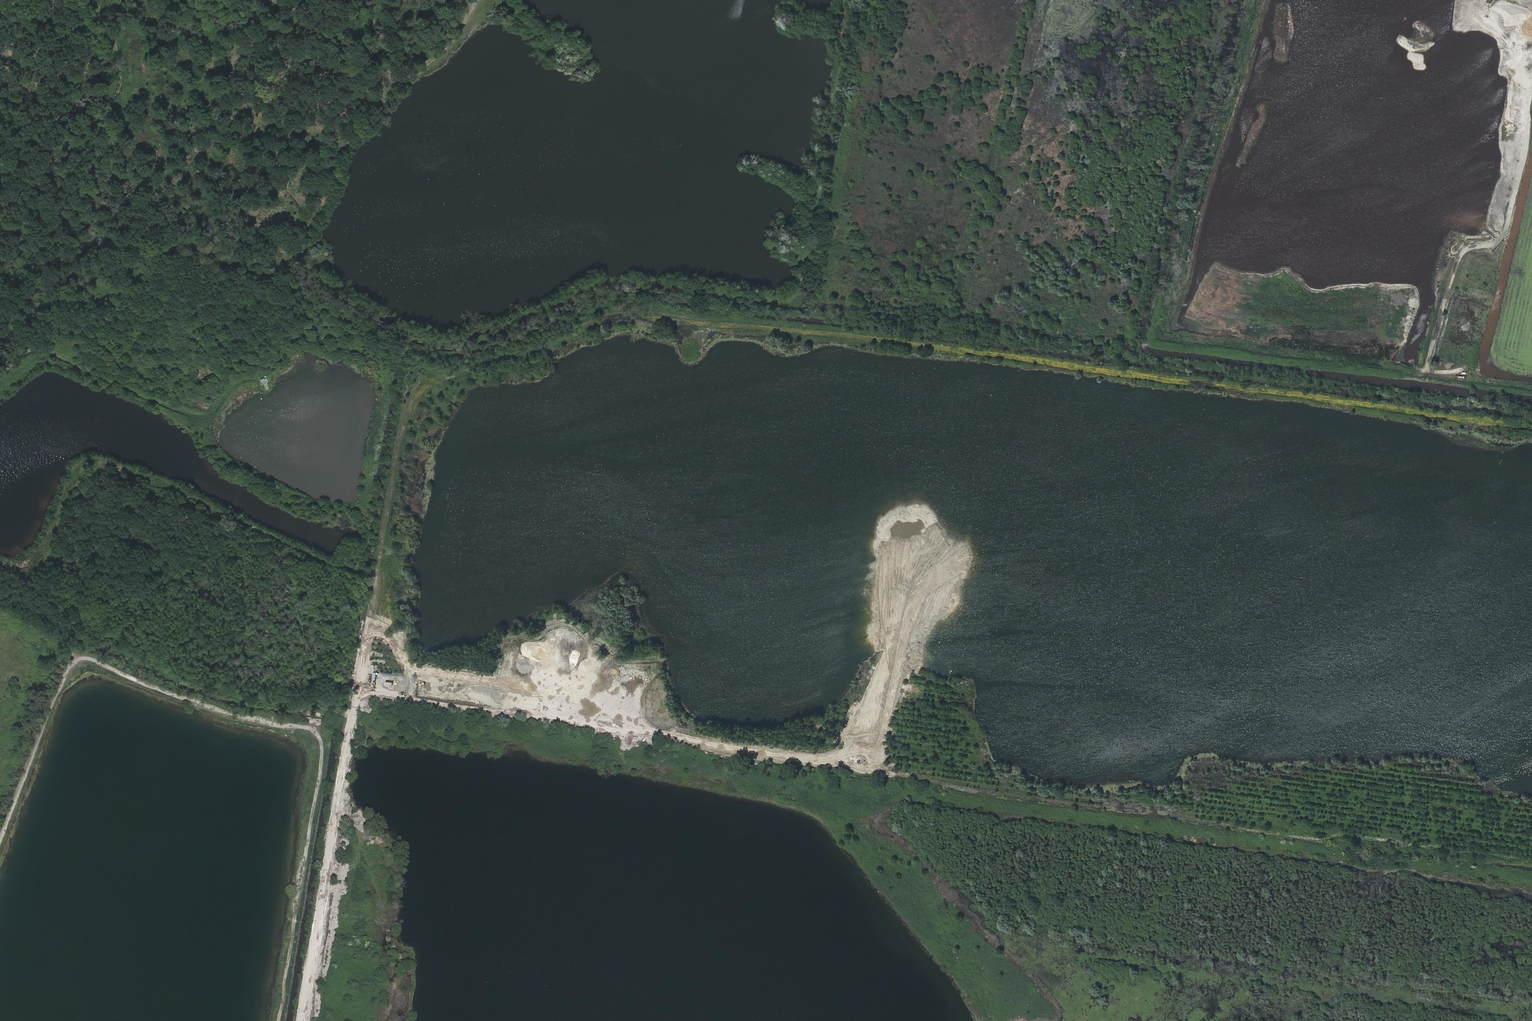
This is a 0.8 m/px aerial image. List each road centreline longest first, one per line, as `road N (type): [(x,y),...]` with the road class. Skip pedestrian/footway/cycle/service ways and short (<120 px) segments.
road 1 (track): [(630,317),(424,385),(410,406),(307,1020)]
road 2 (track): [(0,842),(60,690),(80,661),(95,659),(264,723),(309,729),(320,741),(319,782),(276,1020)]

